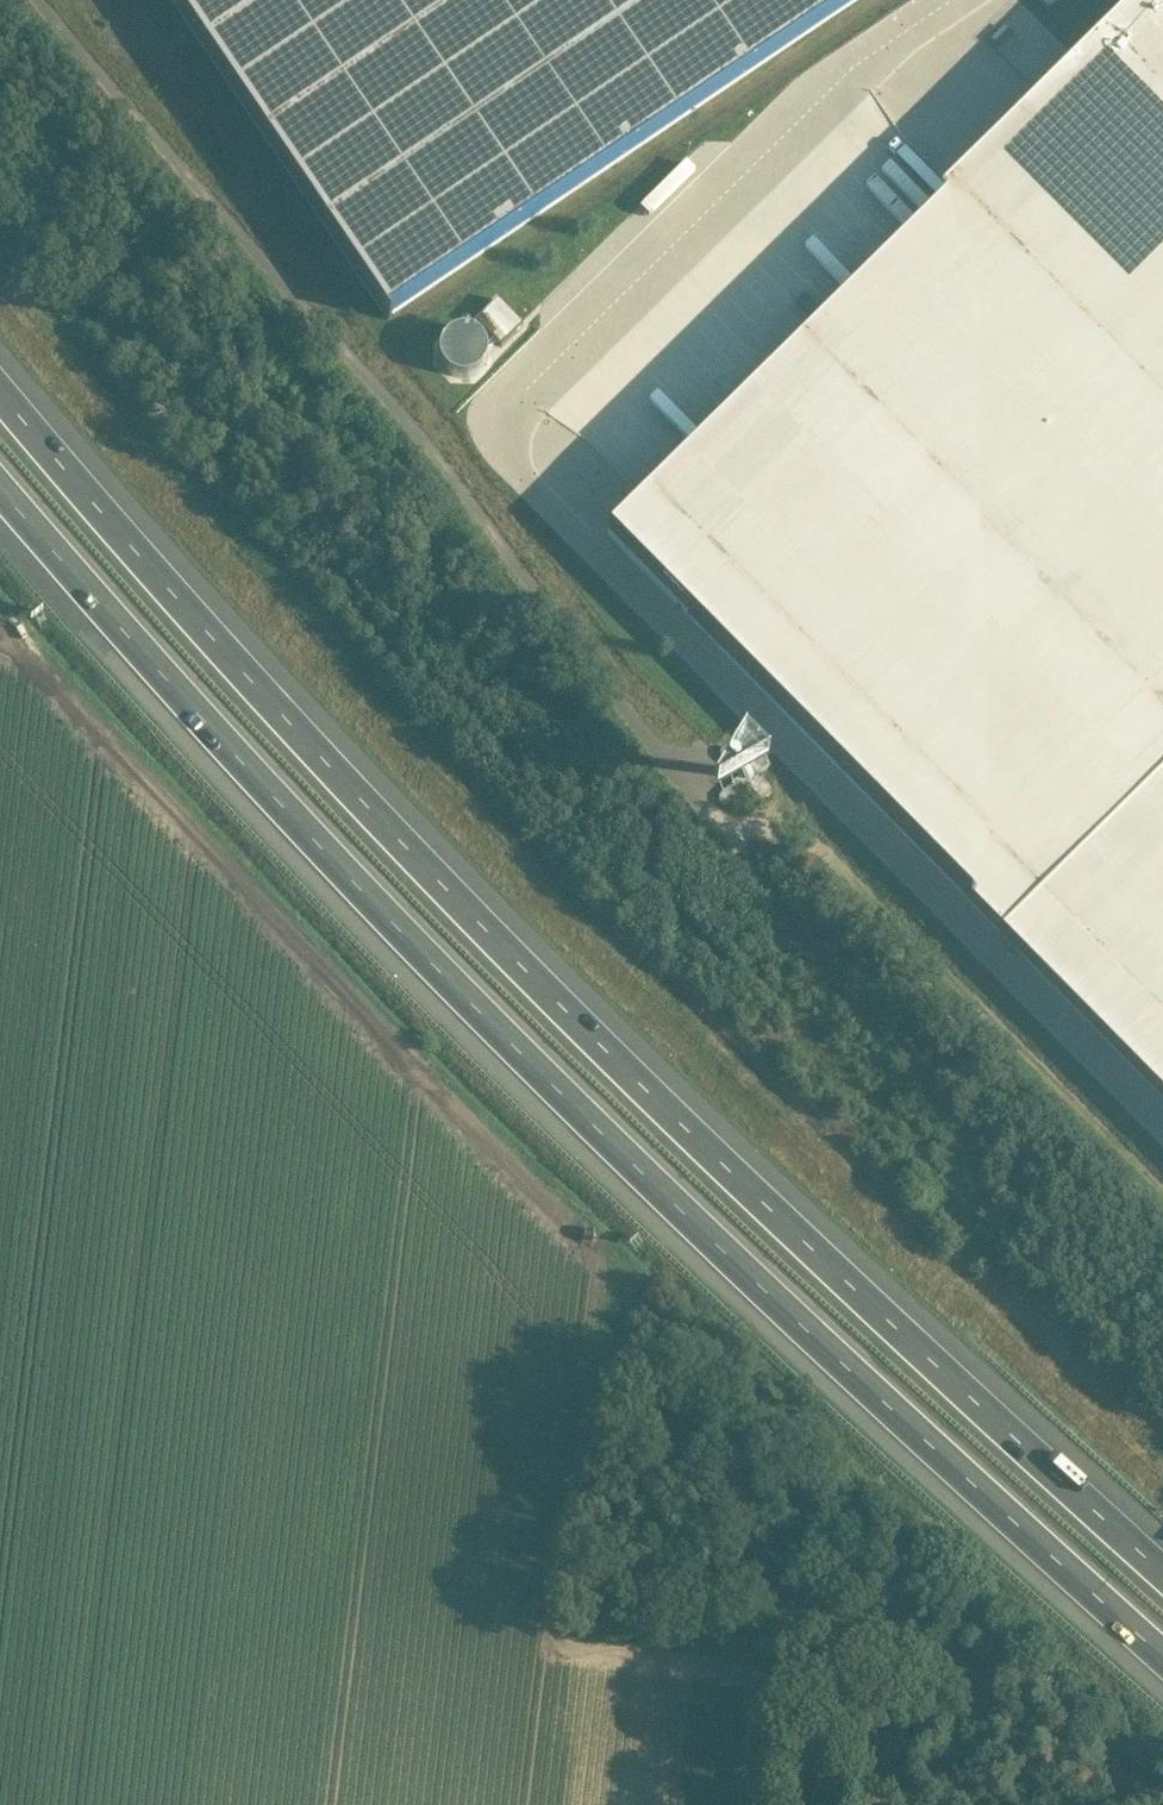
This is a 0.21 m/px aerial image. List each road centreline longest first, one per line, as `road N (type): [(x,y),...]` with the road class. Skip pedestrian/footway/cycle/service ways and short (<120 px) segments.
road 1 (motorway): [(1162,1571),(474,923),(0,390)]
road 2 (motorway): [(0,488),(451,986),(1162,1657)]
road 3 (track): [(55,0),(738,842)]
road 4 (track): [(775,1665),(756,1648),(551,1631)]
road 5 (track): [(761,1804),(775,1665)]

